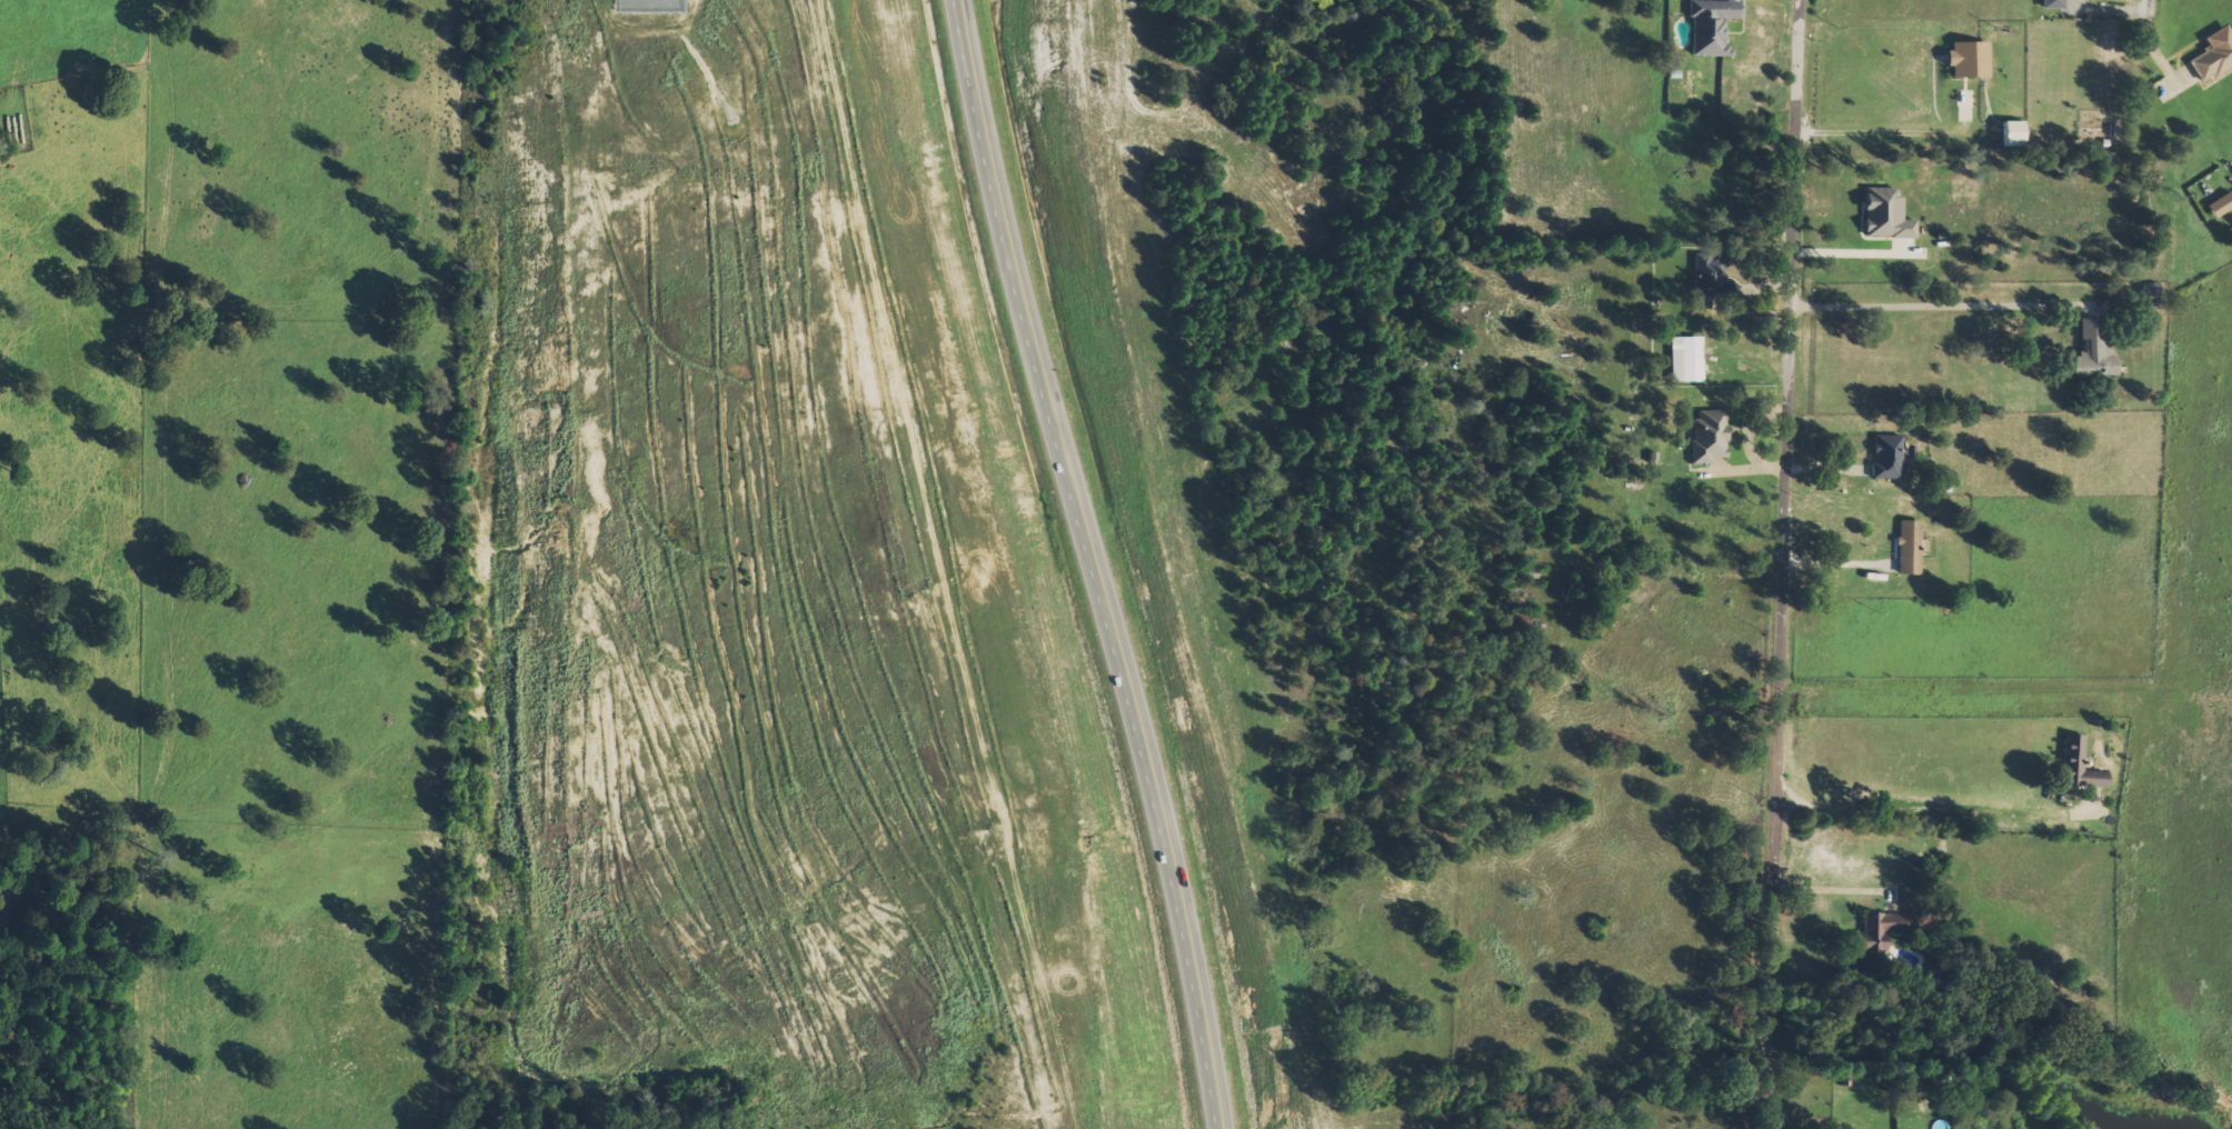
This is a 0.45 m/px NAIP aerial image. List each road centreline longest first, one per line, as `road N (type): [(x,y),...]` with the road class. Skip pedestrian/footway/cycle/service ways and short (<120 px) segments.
road 1 (trunk): [(960,14),(1028,337),(1160,811),(1221,1128)]
road 2 (residential): [(1774,1128),(1809,0)]

